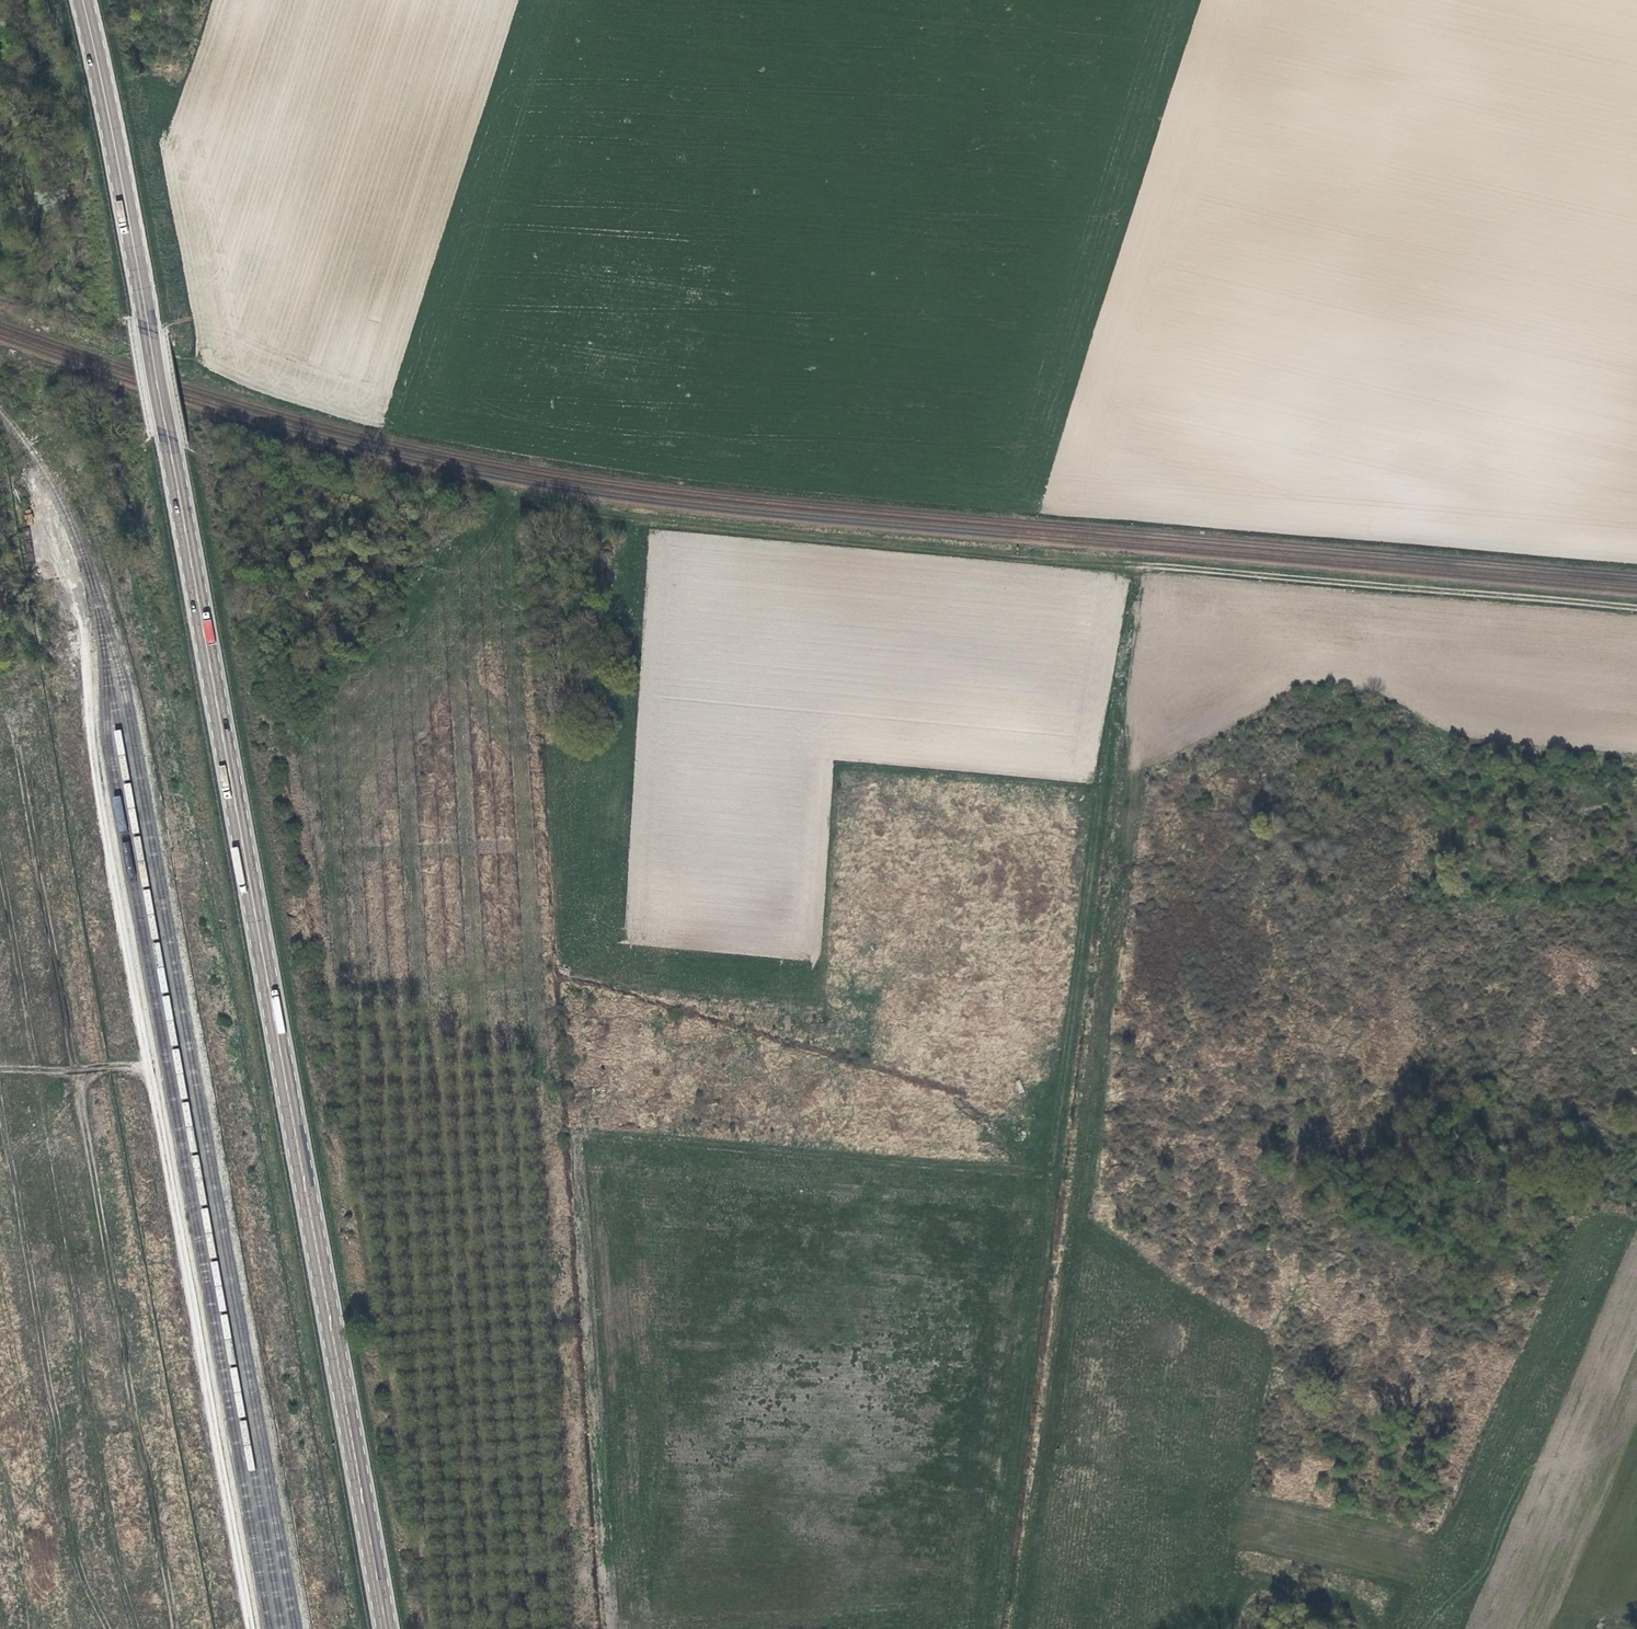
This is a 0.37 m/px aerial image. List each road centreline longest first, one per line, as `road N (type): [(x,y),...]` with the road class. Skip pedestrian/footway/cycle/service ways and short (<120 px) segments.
road 1 (primary): [(84,0),(386,1628)]
road 2 (track): [(979,1628),(1052,1161),(1103,758),(1137,572),(1151,565),(1636,607)]
road 3 (track): [(1247,1579),(1359,1610),(1368,1628)]

